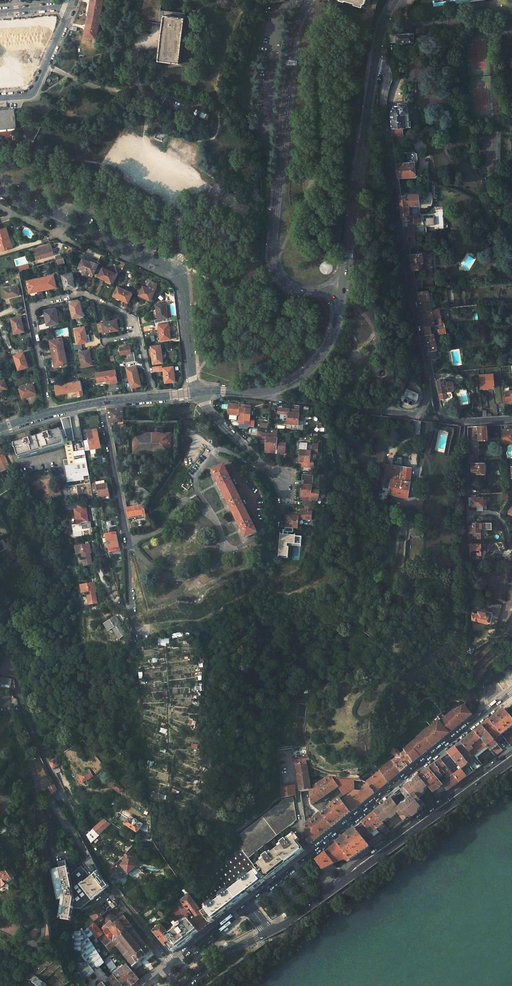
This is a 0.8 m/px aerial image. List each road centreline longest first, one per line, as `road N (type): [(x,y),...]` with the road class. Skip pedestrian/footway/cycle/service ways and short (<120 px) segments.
road 1 (trunk): [(511,436),(257,317),(0,241)]
road 2 (trunk): [(0,273),(238,346),(511,466)]
road 3 (residential): [(174,965),(109,882),(24,715),(15,663),(0,662)]
road 4 (residential): [(308,0),(294,32),(272,256),(295,287),(341,286)]
road 5 (secondary): [(511,692),(247,904)]
road 6 (residential): [(0,187),(177,270),(196,392)]
road 7 (residential): [(427,356),(387,141),(388,73),(375,63)]
road 8 (residential): [(139,334),(134,319),(84,293),(32,306),(50,412)]
road 9 (unclassified): [(375,63),(341,286)]
road 10 (residential): [(427,356),(427,401),(413,415),(261,393)]
road 11 (secondary): [(338,885),(511,752)]
road 12 (trunk): [(338,885),(511,761)]
road 13 (track): [(12,660),(20,657),(79,739),(148,806)]
road 14 (unclassified): [(341,286),(334,333),(317,361),(261,393)]
road 15 (residential): [(100,402),(126,538)]
road 16 (residential): [(214,460),(233,469),(261,531),(220,558)]
road 17 (residential): [(511,418),(444,417),(427,356)]

